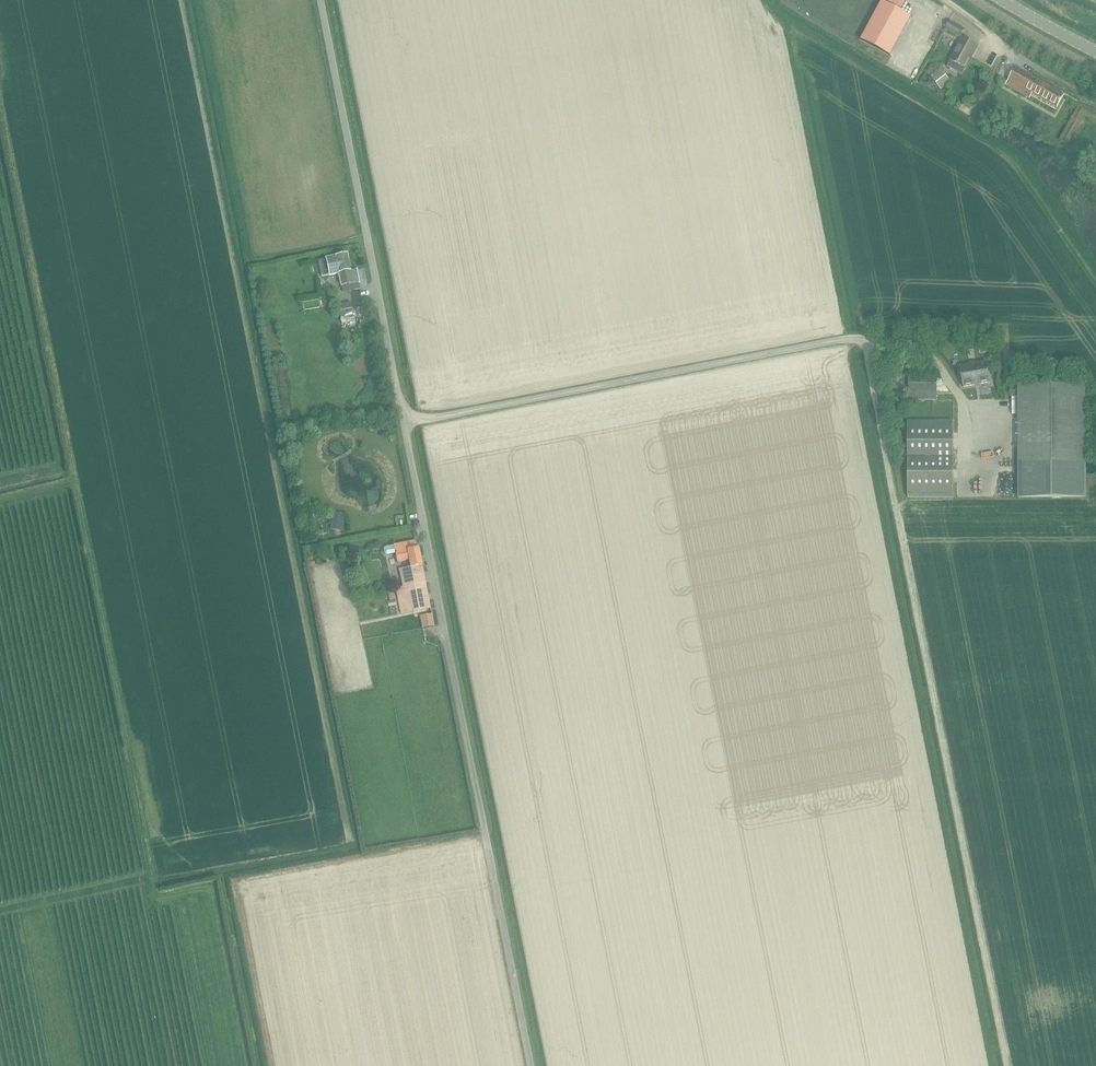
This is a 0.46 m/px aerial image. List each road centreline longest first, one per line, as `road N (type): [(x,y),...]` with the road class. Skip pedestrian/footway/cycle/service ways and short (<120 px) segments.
road 1 (unclassified): [(531,1065),(320,0)]

